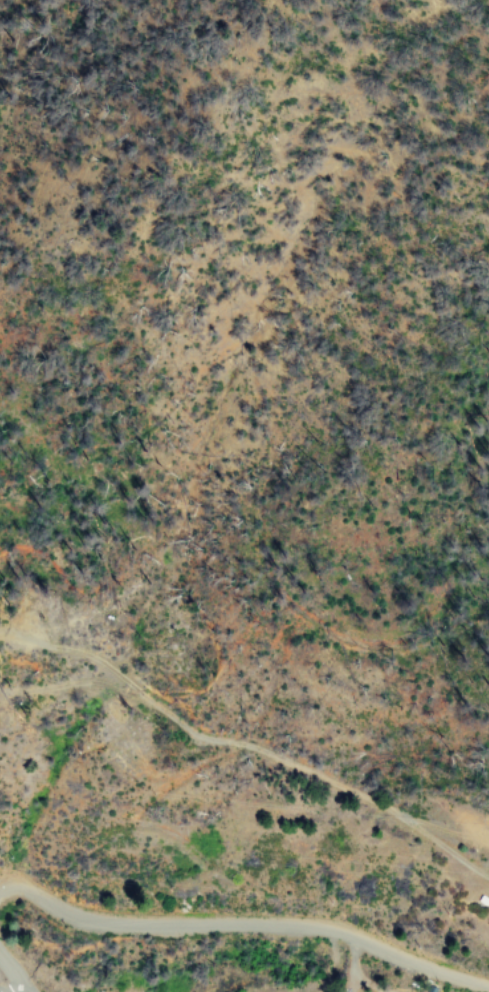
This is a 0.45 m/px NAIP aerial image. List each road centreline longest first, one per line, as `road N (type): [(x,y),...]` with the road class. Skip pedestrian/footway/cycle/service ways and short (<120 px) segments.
road 1 (residential): [(464,991),(322,948),(92,920),(22,887),(0,890)]

